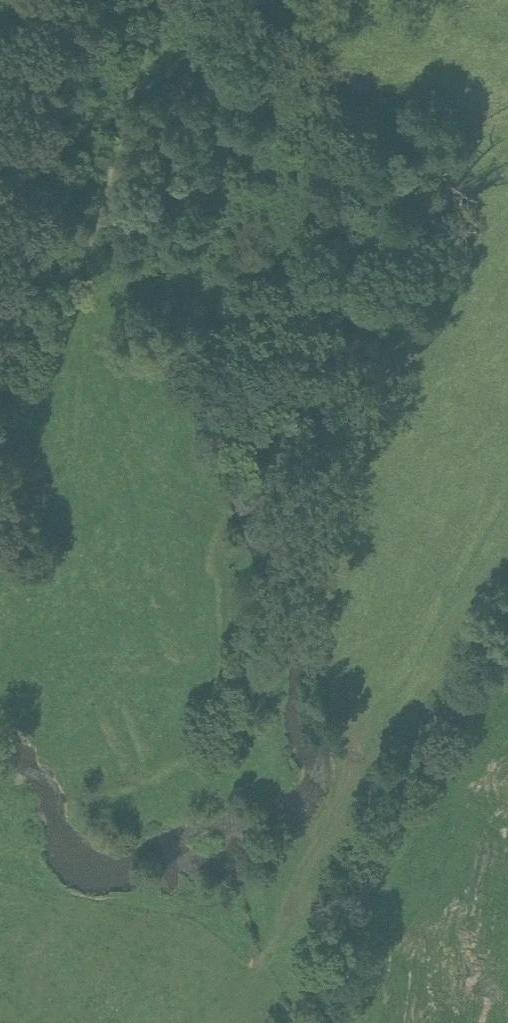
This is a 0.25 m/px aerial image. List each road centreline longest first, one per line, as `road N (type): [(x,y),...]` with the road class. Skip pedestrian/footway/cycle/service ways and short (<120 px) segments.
road 1 (track): [(165,0),(121,93),(91,245),(70,306),(0,456)]

